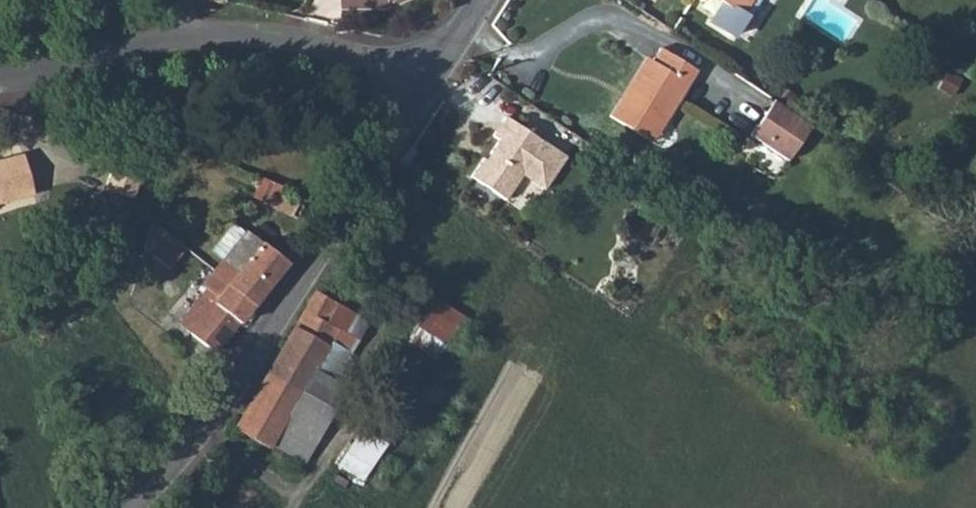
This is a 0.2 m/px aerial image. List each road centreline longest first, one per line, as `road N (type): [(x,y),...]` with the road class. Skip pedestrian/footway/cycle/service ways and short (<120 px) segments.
road 1 (residential): [(428,88),(213,414),(133,507)]
road 2 (residential): [(428,88),(288,35),(220,32),(0,79)]

